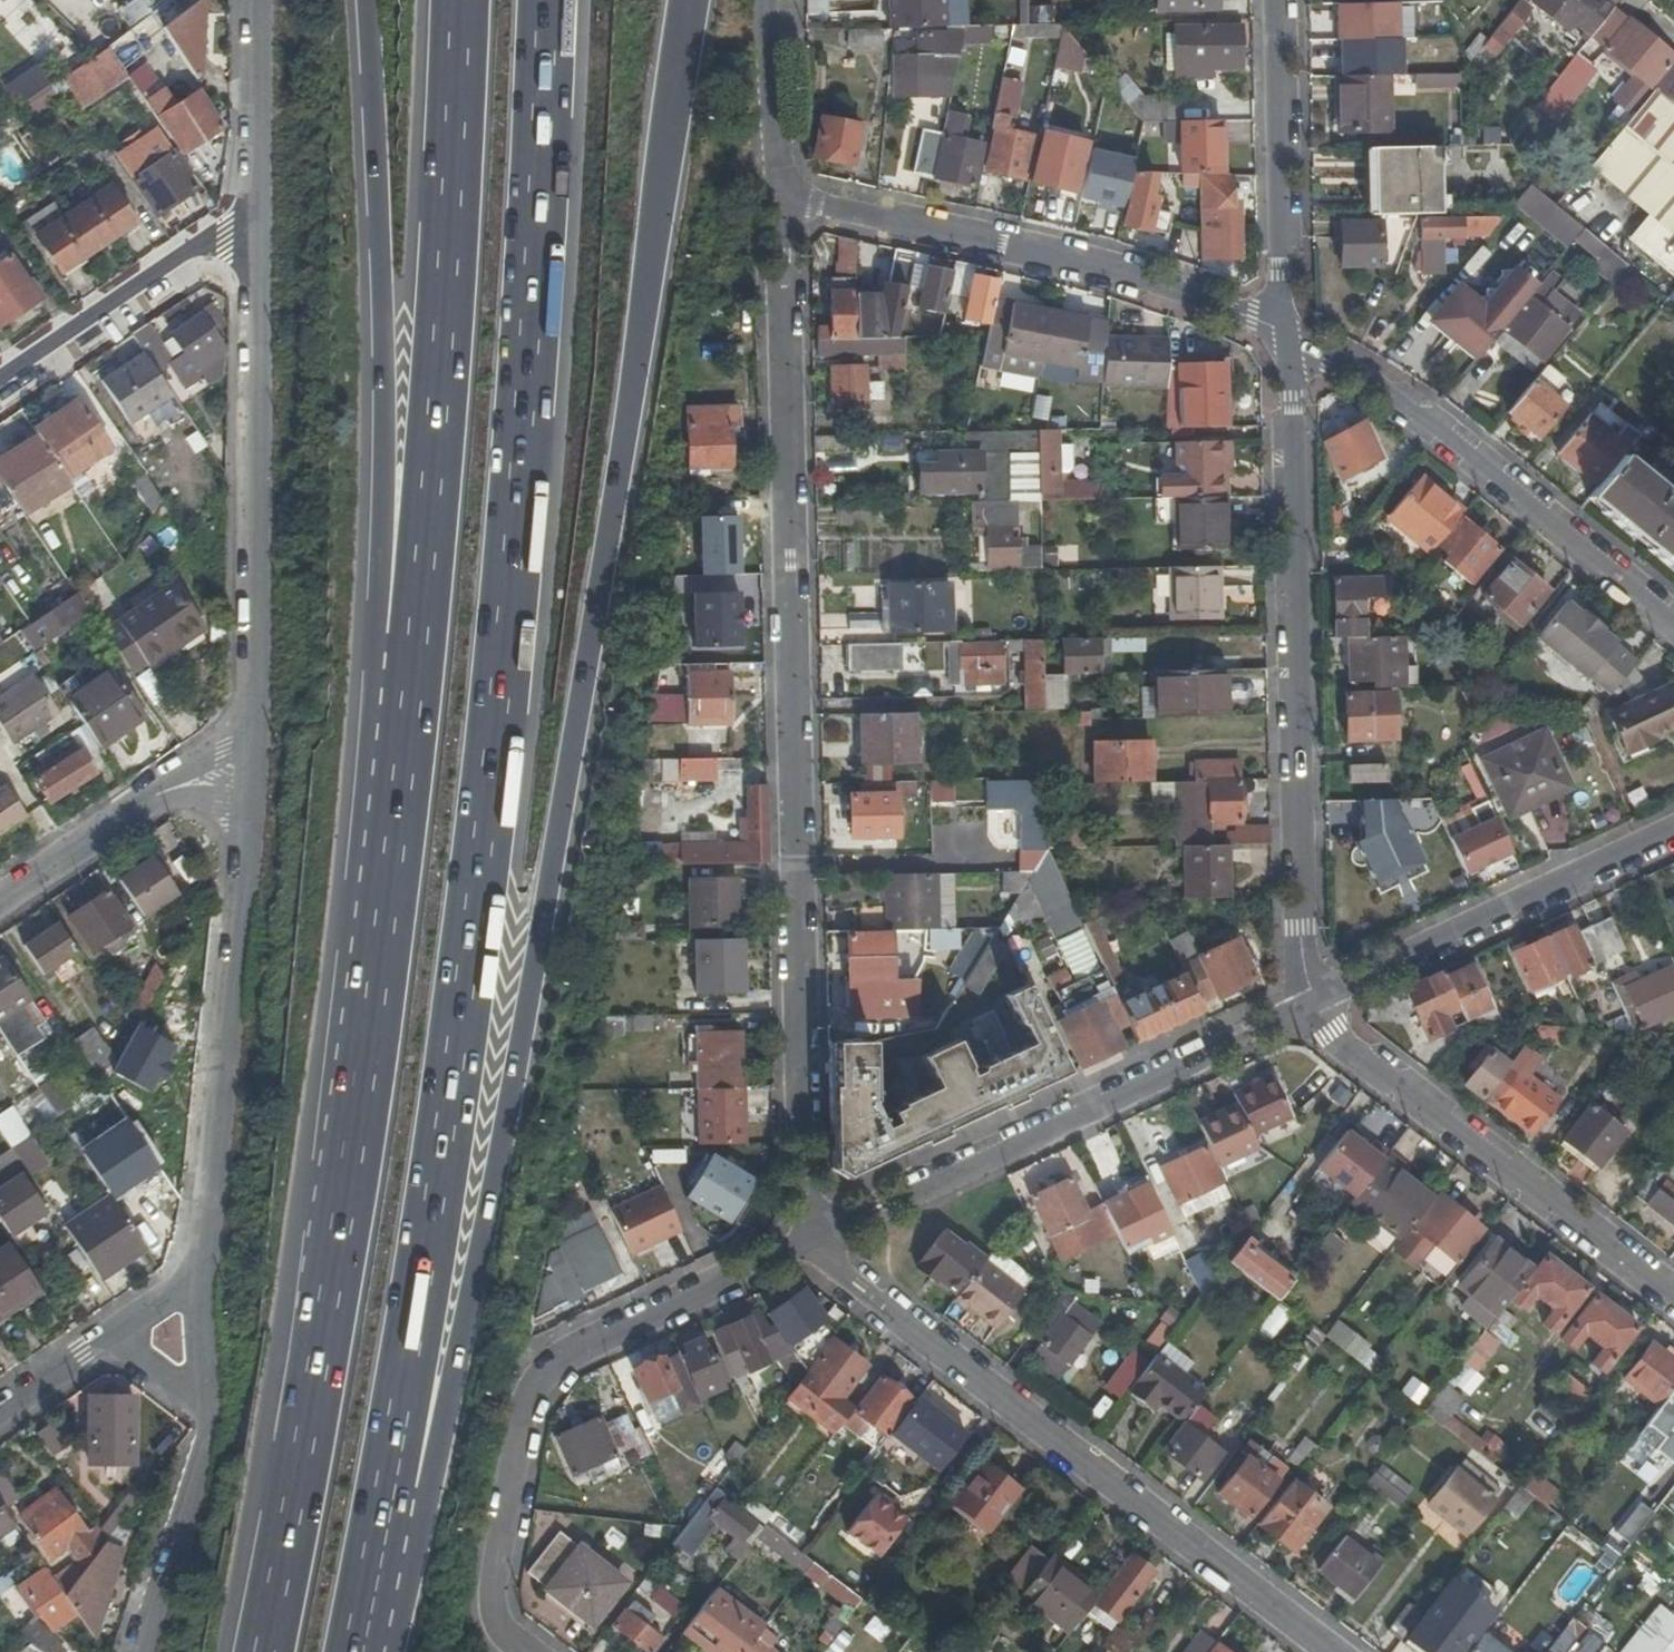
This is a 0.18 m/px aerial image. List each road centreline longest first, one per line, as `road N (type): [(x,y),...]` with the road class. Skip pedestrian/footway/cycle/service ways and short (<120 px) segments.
road 1 (motorway): [(377,1523),(438,1447),(526,988),(695,0)]
road 2 (motorway): [(377,1523),(464,1011),(502,687),(549,0)]
road 3 (motorway): [(418,558),(342,1210),(262,1651)]
road 4 (residential): [(783,200),(805,1239)]
road 5 (residential): [(1337,1651),(805,1239)]
road 6 (residential): [(1304,1004),(1286,337)]
road 7 (residential): [(805,1239),(535,1366),(496,1565),(508,1634),(533,1651)]
road 8 (motorway): [(361,0),(387,483),(418,558)]
road 9 (motorway): [(449,0),(438,311),(418,558)]
road 10 (residential): [(805,1239),(1304,1004)]
road 11 (residential): [(1286,337),(1152,280),(783,200)]
road 12 (residential): [(257,219),(260,730)]
road 13 (residential): [(1673,624),(1480,470),(1286,337)]
road 14 (residential): [(1673,1290),(1304,1004)]
road 15 (residential): [(251,812),(205,1262)]
road 16 (residential): [(1304,1004),(1673,833)]
road 17 (residential): [(1286,337),(1276,0)]
road 18 (residential): [(0,392),(257,219)]
road 19 (residential): [(202,1401),(202,1451),(146,1651)]
road 20 (residential): [(258,0),(257,219)]
road 21 (residential): [(783,200),(773,0)]
road 22 (residential): [(0,906),(151,805)]
road 23 (residential): [(205,1262),(202,1401)]
road 24 (residential): [(0,1408),(111,1334)]
road 25 (residential): [(260,730),(151,805)]
road 26 (motorway): [(351,1651),(377,1523)]

